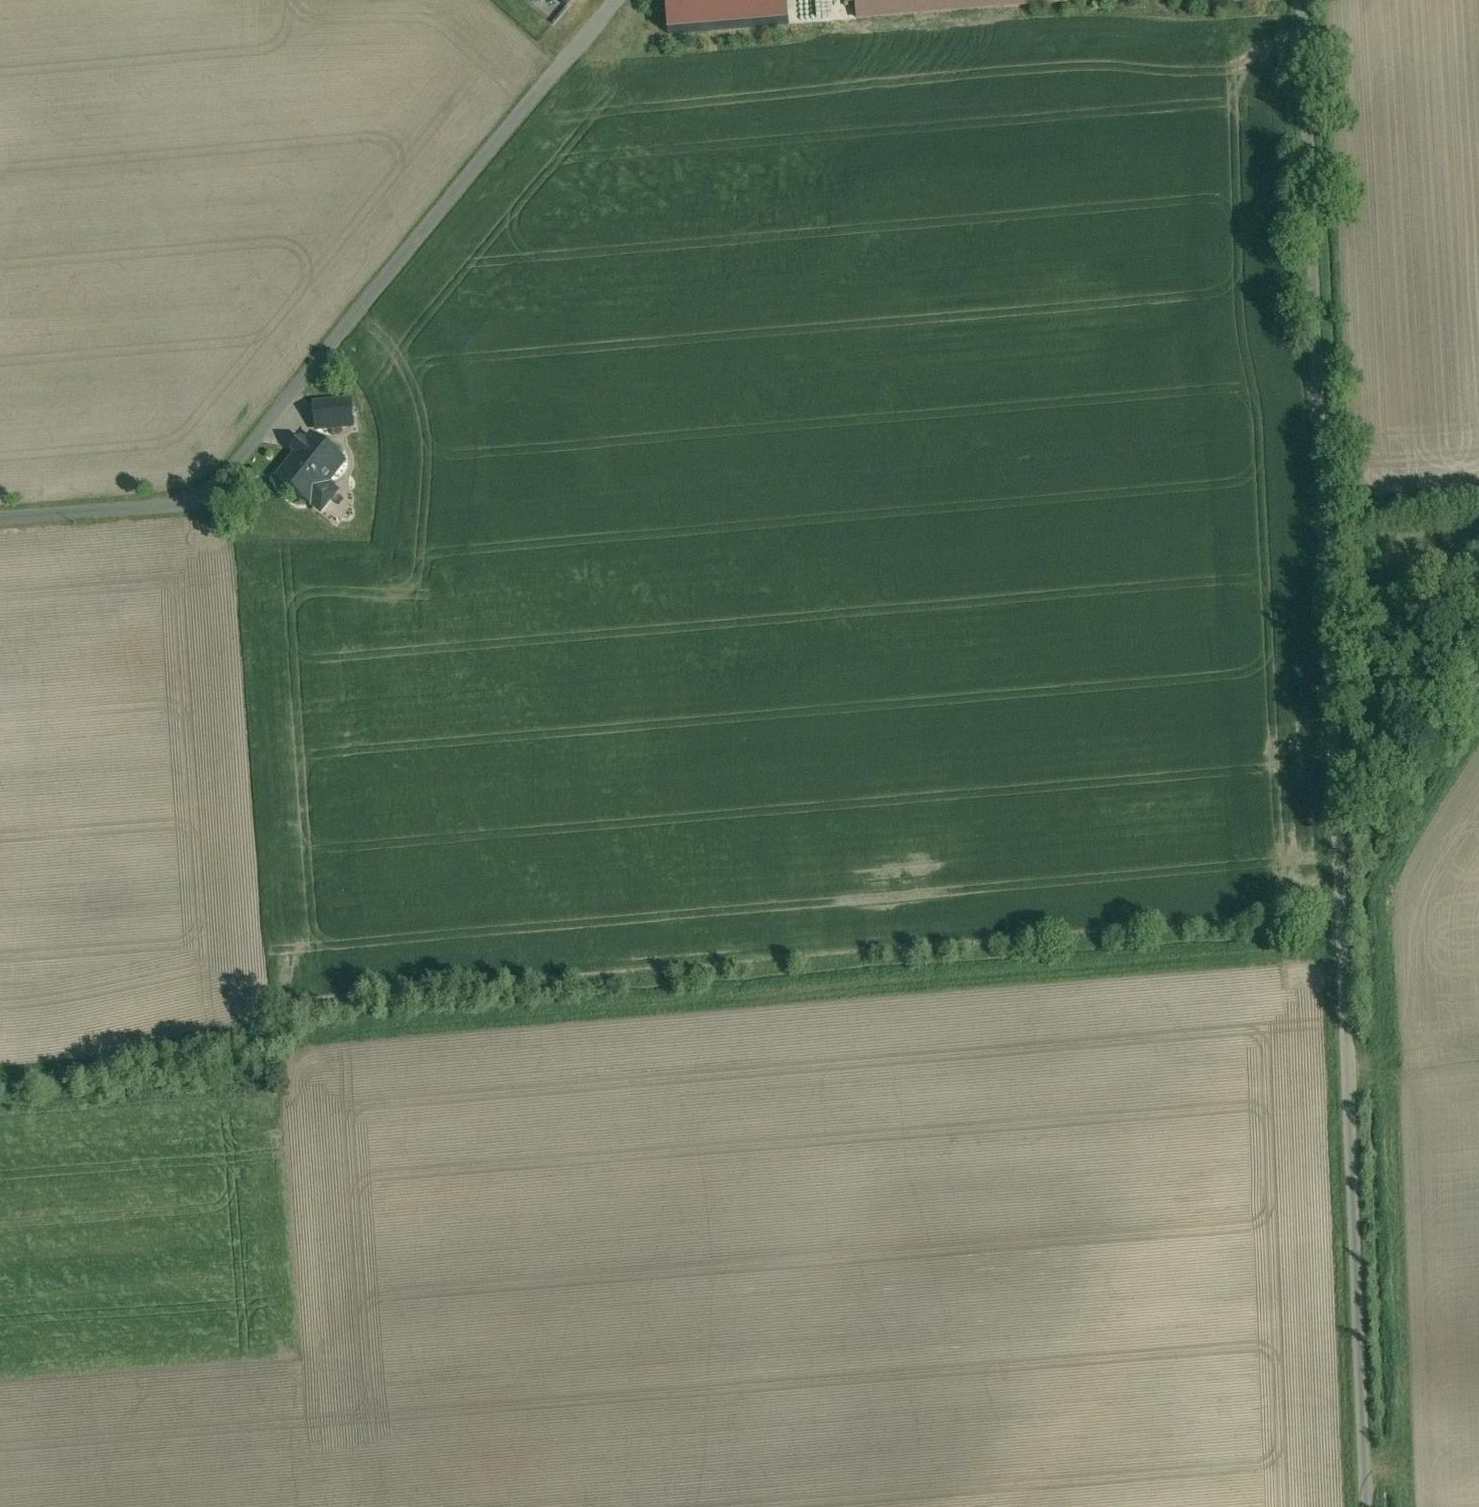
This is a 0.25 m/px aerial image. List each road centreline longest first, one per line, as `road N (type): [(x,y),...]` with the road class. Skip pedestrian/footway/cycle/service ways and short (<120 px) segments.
road 1 (unclassified): [(1308,0),(1372,1506)]
road 2 (unclassified): [(617,0),(230,474),(183,505),(0,520)]

